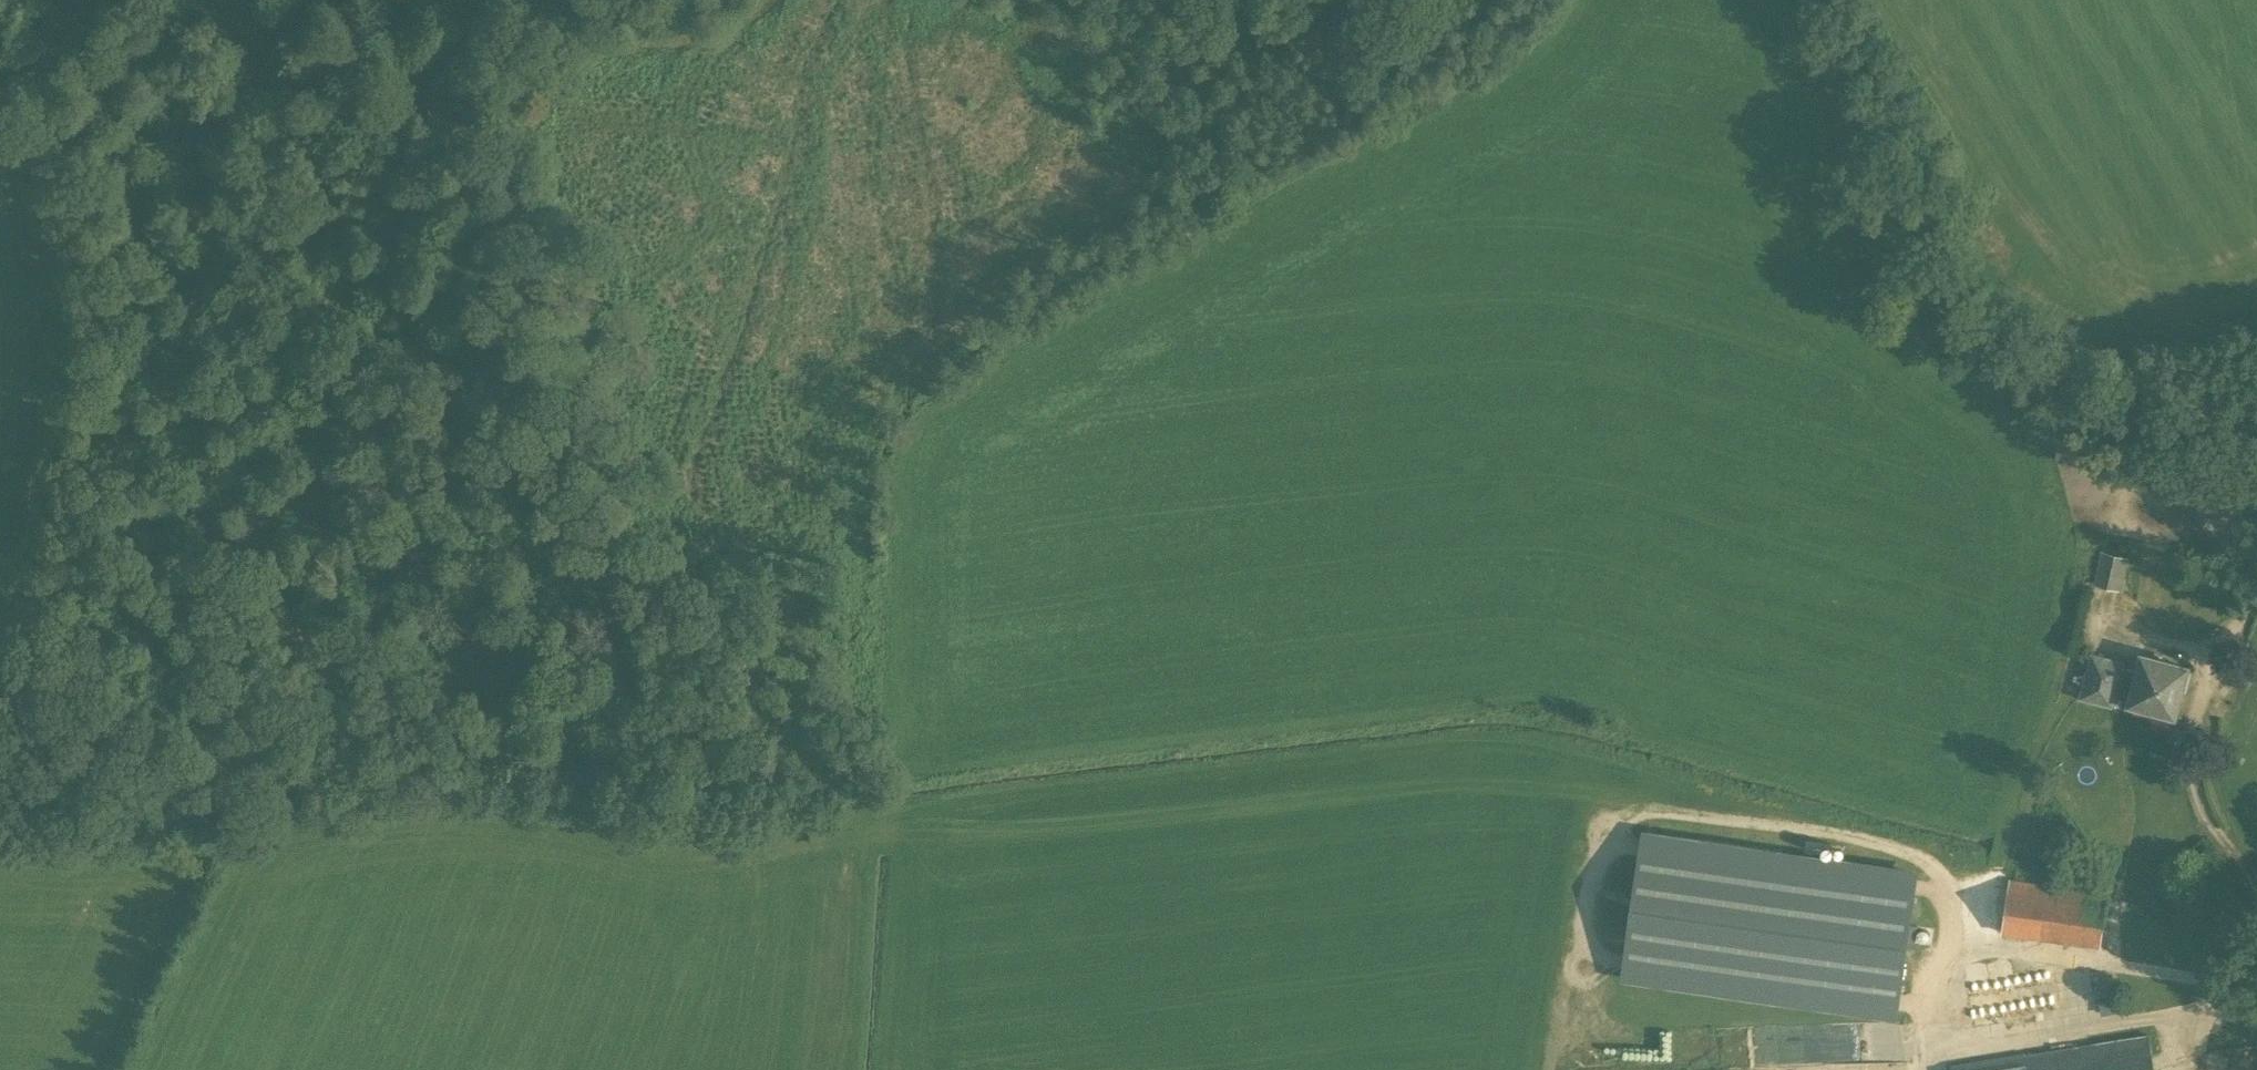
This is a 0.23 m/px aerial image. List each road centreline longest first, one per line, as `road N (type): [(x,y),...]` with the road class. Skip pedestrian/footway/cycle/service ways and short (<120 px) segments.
road 1 (track): [(2256,472),(1971,336),(1903,270),(1865,194),(1827,0)]

